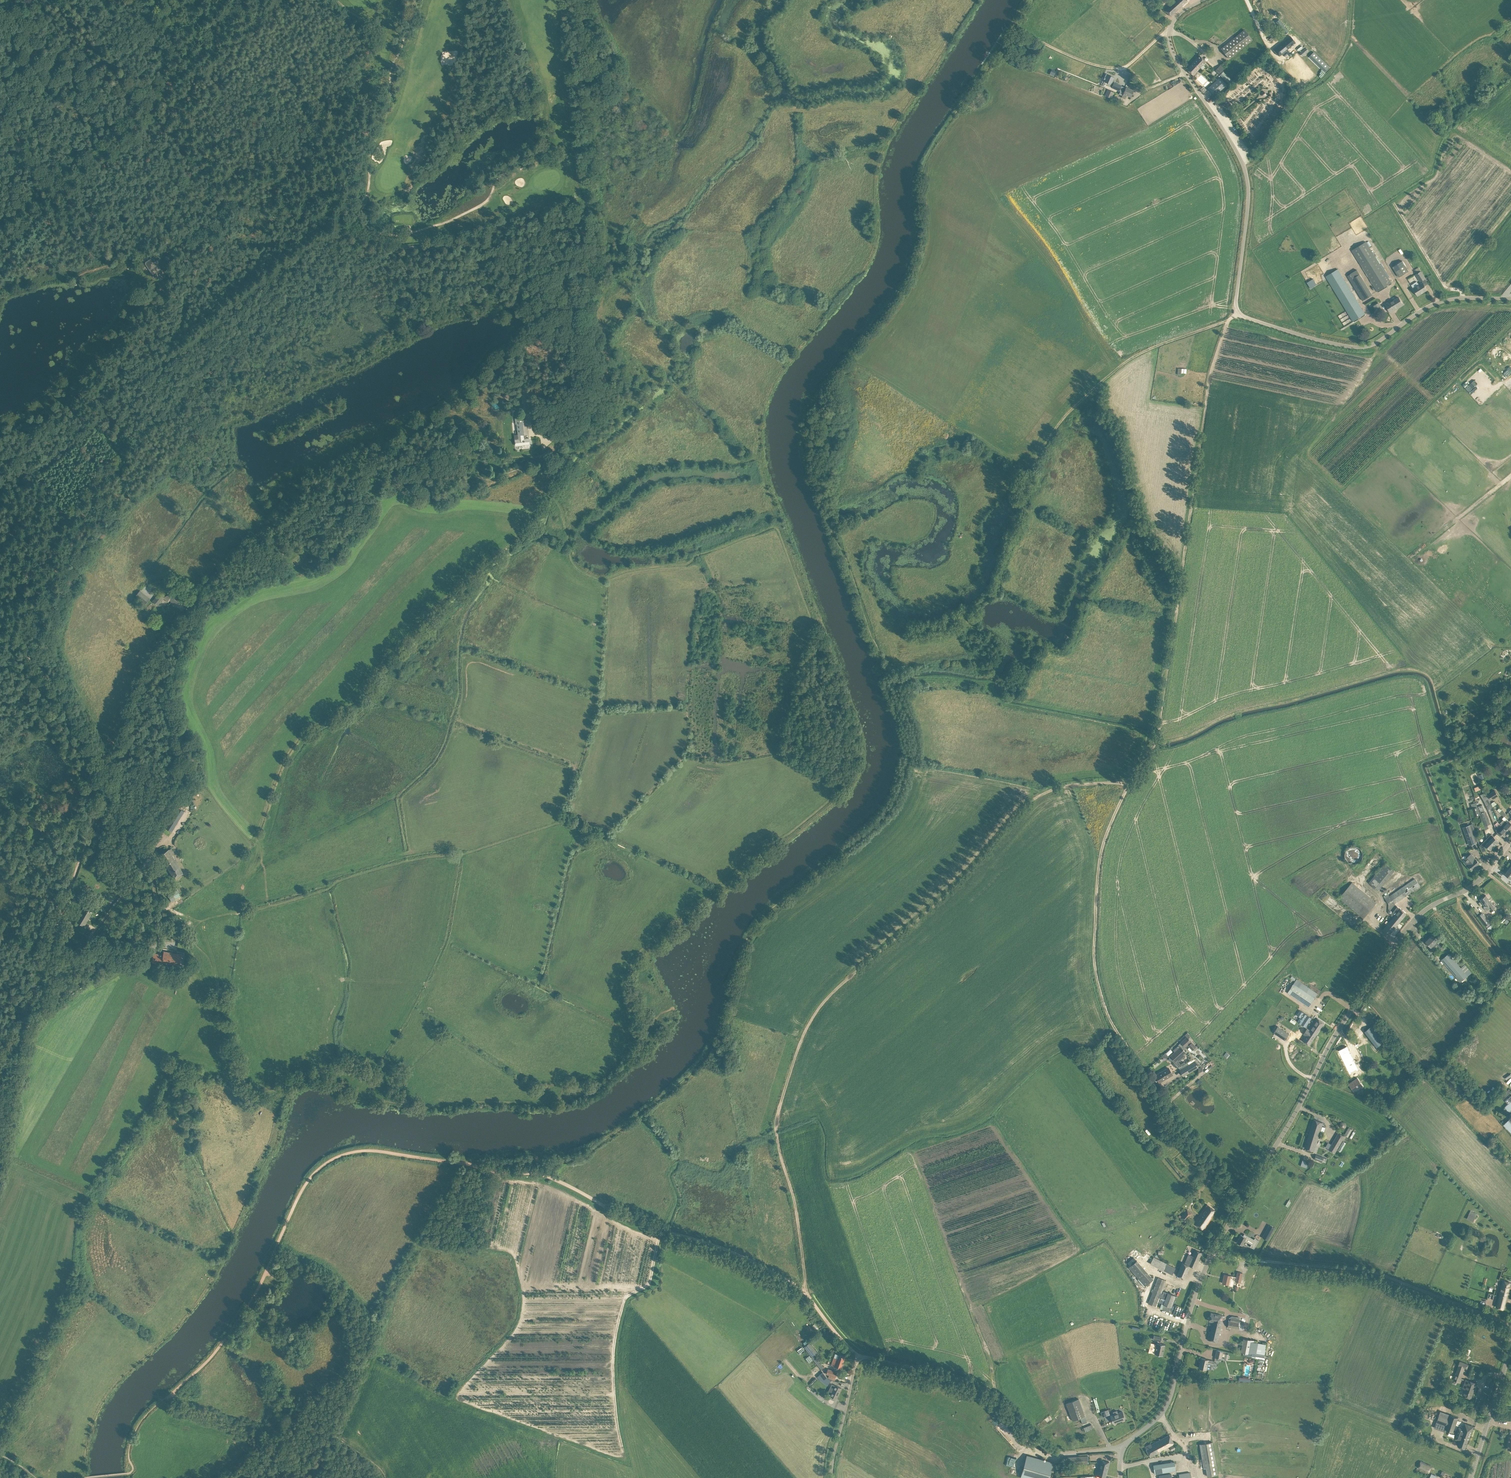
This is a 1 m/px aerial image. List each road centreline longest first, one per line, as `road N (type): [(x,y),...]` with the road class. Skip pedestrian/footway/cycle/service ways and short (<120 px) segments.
road 1 (track): [(802,1289),(797,1214),(777,1133),(814,1020),(840,985),(960,884),(1036,796),(1068,783),(1132,781)]
road 2 (track): [(548,1177),(374,1150),(334,1158),(306,1183),(234,1325),(137,1428),(129,1473)]
road 3 (track): [(1226,321),(1173,644),(1151,754),(1132,781)]
road 4 (track): [(1226,321),(1133,358),(1050,437),(1023,475),(1018,525),(971,617)]
road 5 (unclassified): [(1243,1198),(1404,931),(1487,872)]
road 6 (unclassified): [(1237,314),(1247,179),(1169,39),(1178,14),(1203,0)]
road 7 (track): [(1153,1089),(1096,983),(1101,851),(1132,781)]
road 8 (track): [(1510,1325),(1368,1270),(1211,1255)]
road 9 (unclassified): [(1237,314),(1358,347),(1440,302),(1510,298)]
road 10 (unclassified): [(1121,1448),(1052,1450),(983,1387),(860,1358)]
road 11 (unclassified): [(1121,1448),(1165,1409),(1203,1274),(1243,1198)]
road 12 (track): [(802,1289),(742,1256),(631,1220),(548,1177)]
road 13 (track): [(107,784),(69,706),(0,620)]
road 14 (track): [(64,906),(0,1068)]
road 15 (track): [(95,758),(111,754),(136,681),(183,616)]
road 16 (unclassified): [(1243,1198),(1153,1089)]
road 17 (tertiary): [(1471,1477),(1510,1344)]
road 18 (track): [(107,784),(64,906)]
road 19 (unclassified): [(834,1477),(860,1358)]

